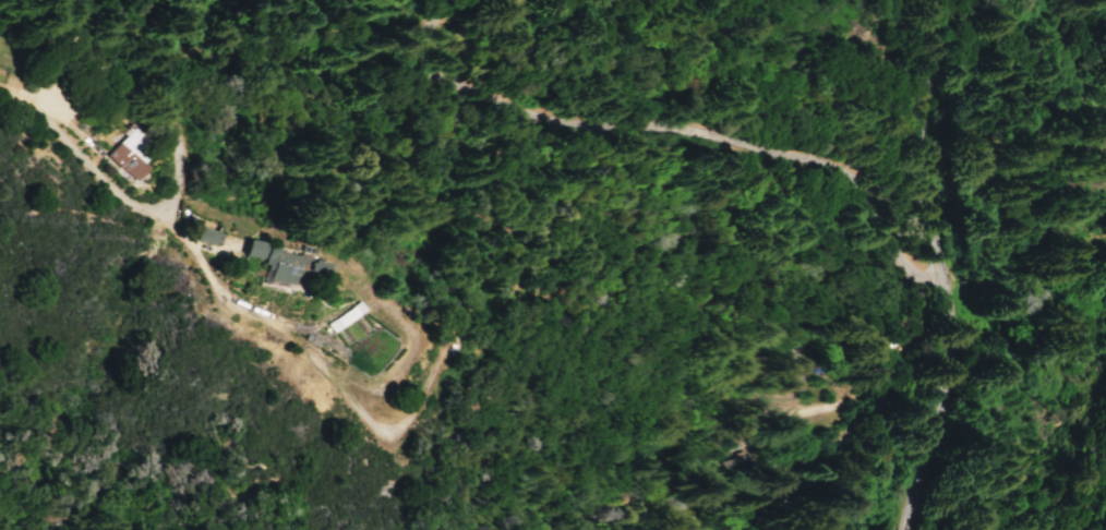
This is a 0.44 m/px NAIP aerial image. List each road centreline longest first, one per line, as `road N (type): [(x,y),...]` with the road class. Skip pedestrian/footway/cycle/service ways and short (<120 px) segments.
road 1 (residential): [(954,273),(938,277),(921,264),(876,192),(834,161),(528,103),(466,80),(448,51),(446,22),(457,0)]
road 2 (residential): [(63,0),(64,29),(154,115),(182,184),(158,209),(127,206),(28,105),(0,92)]
road 3 (track): [(158,209),(211,287),(272,326),(372,430),(402,420),(444,330)]
road 4 (tertiary): [(962,384),(925,24),(914,0)]

